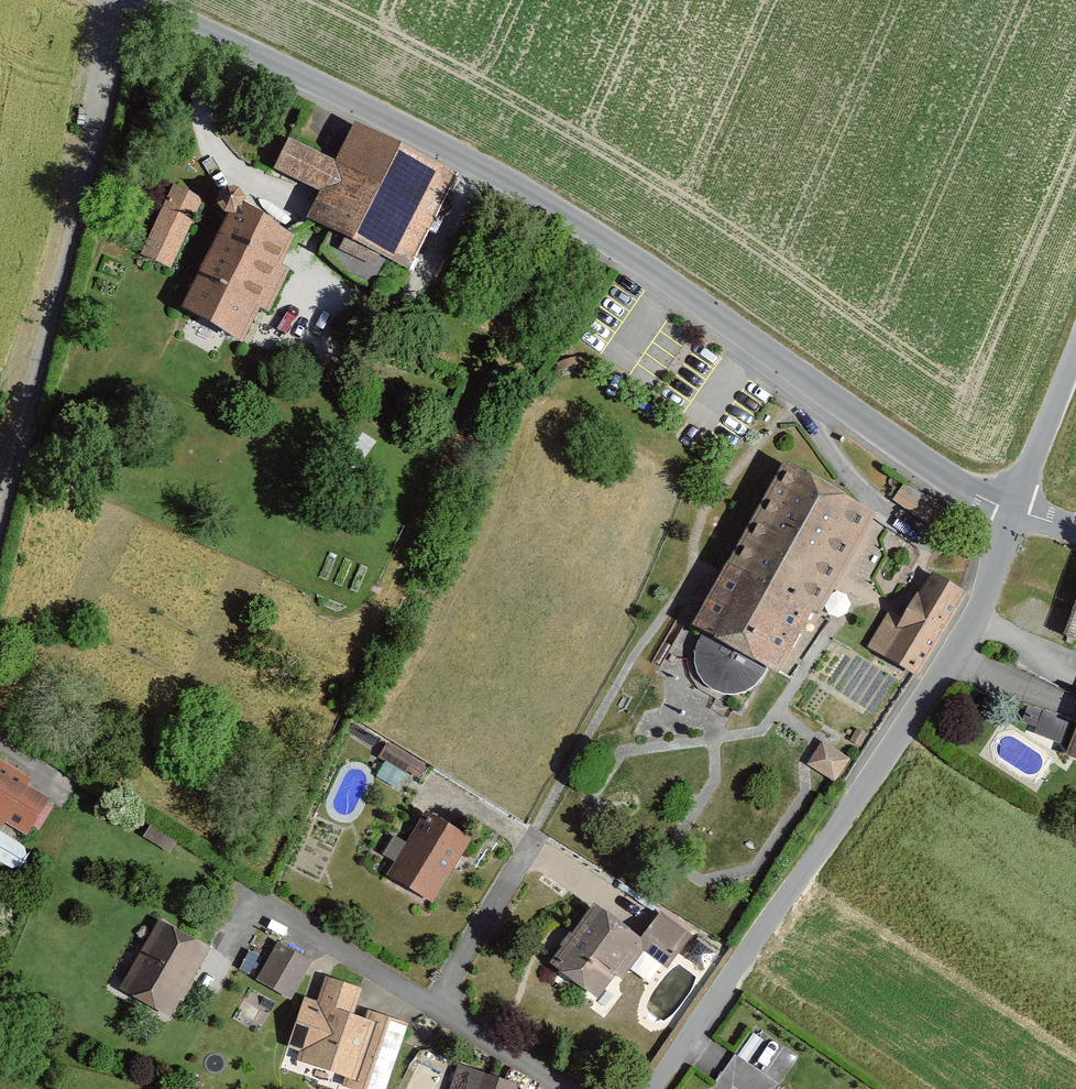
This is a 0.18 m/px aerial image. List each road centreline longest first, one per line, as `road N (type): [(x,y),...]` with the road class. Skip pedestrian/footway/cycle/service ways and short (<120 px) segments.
road 1 (residential): [(1012,517),(484,164),(129,0)]
road 2 (unclassified): [(1012,517),(943,681),(647,1088)]
road 3 (residential): [(0,511),(121,0)]
road 4 (residential): [(248,895),(433,1008)]
road 5 (residential): [(433,1008),(528,846)]
road 6 (unclassified): [(1075,349),(1012,517)]
road 7 (residential): [(433,1008),(566,1088)]

